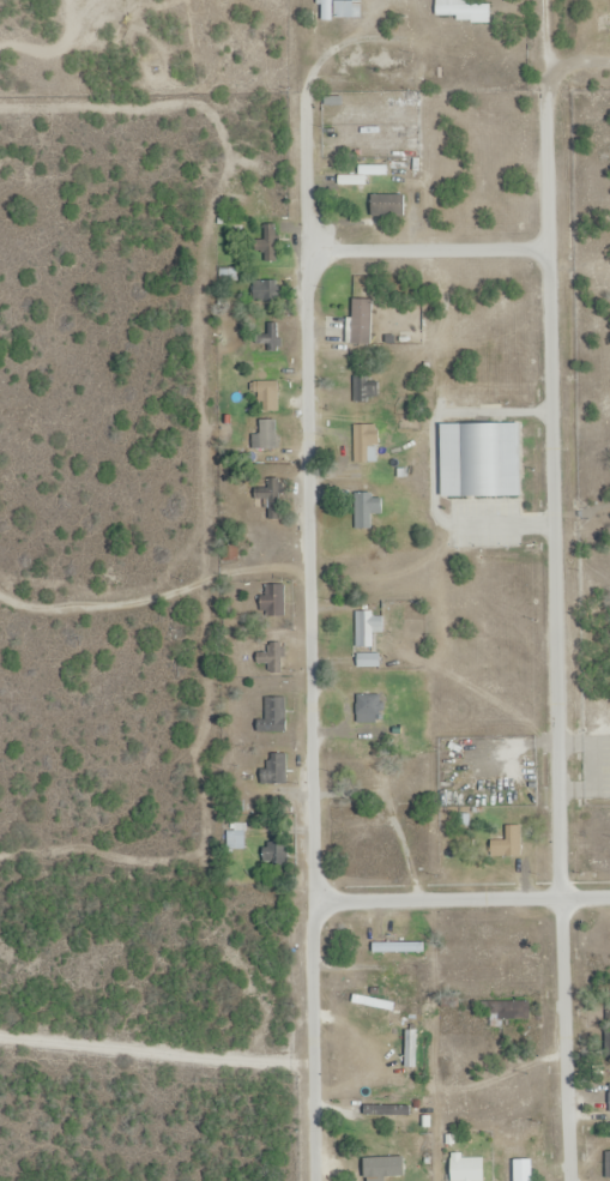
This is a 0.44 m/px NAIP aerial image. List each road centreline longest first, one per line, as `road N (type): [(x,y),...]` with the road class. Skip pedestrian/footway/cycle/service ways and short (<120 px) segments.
road 1 (residential): [(572,1180),(548,92)]
road 2 (residential): [(316,1180),(307,95)]
road 3 (residential): [(316,1061),(0,1040)]
road 4 (tertiary): [(609,895),(315,898)]
road 5 (residential): [(551,247),(309,249)]

